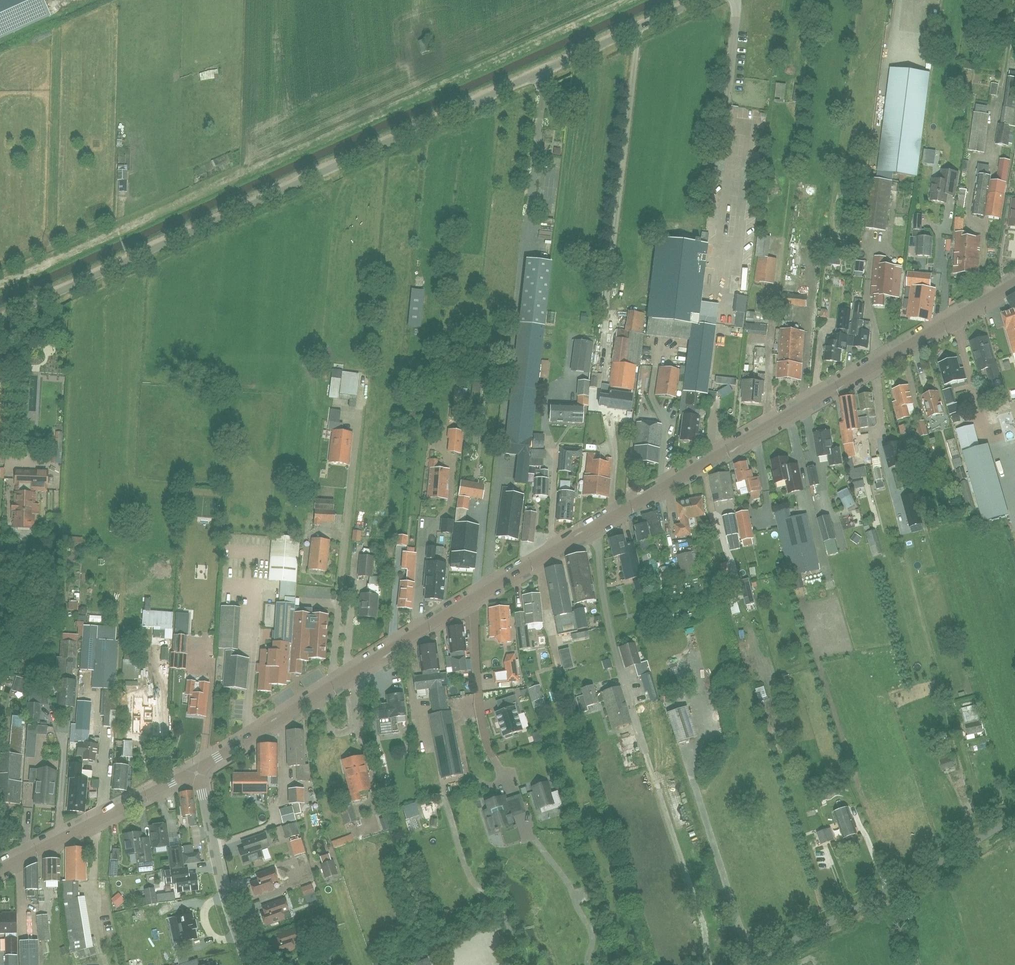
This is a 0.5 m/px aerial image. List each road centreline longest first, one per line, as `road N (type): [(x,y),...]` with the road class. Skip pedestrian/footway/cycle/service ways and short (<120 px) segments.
road 1 (residential): [(198,769),(1014,282)]
road 2 (unclassified): [(0,318),(698,0)]
road 3 (unclassified): [(741,964),(1014,814)]
road 4 (residential): [(0,870),(198,769)]
road 5 (residential): [(249,964),(198,769)]

